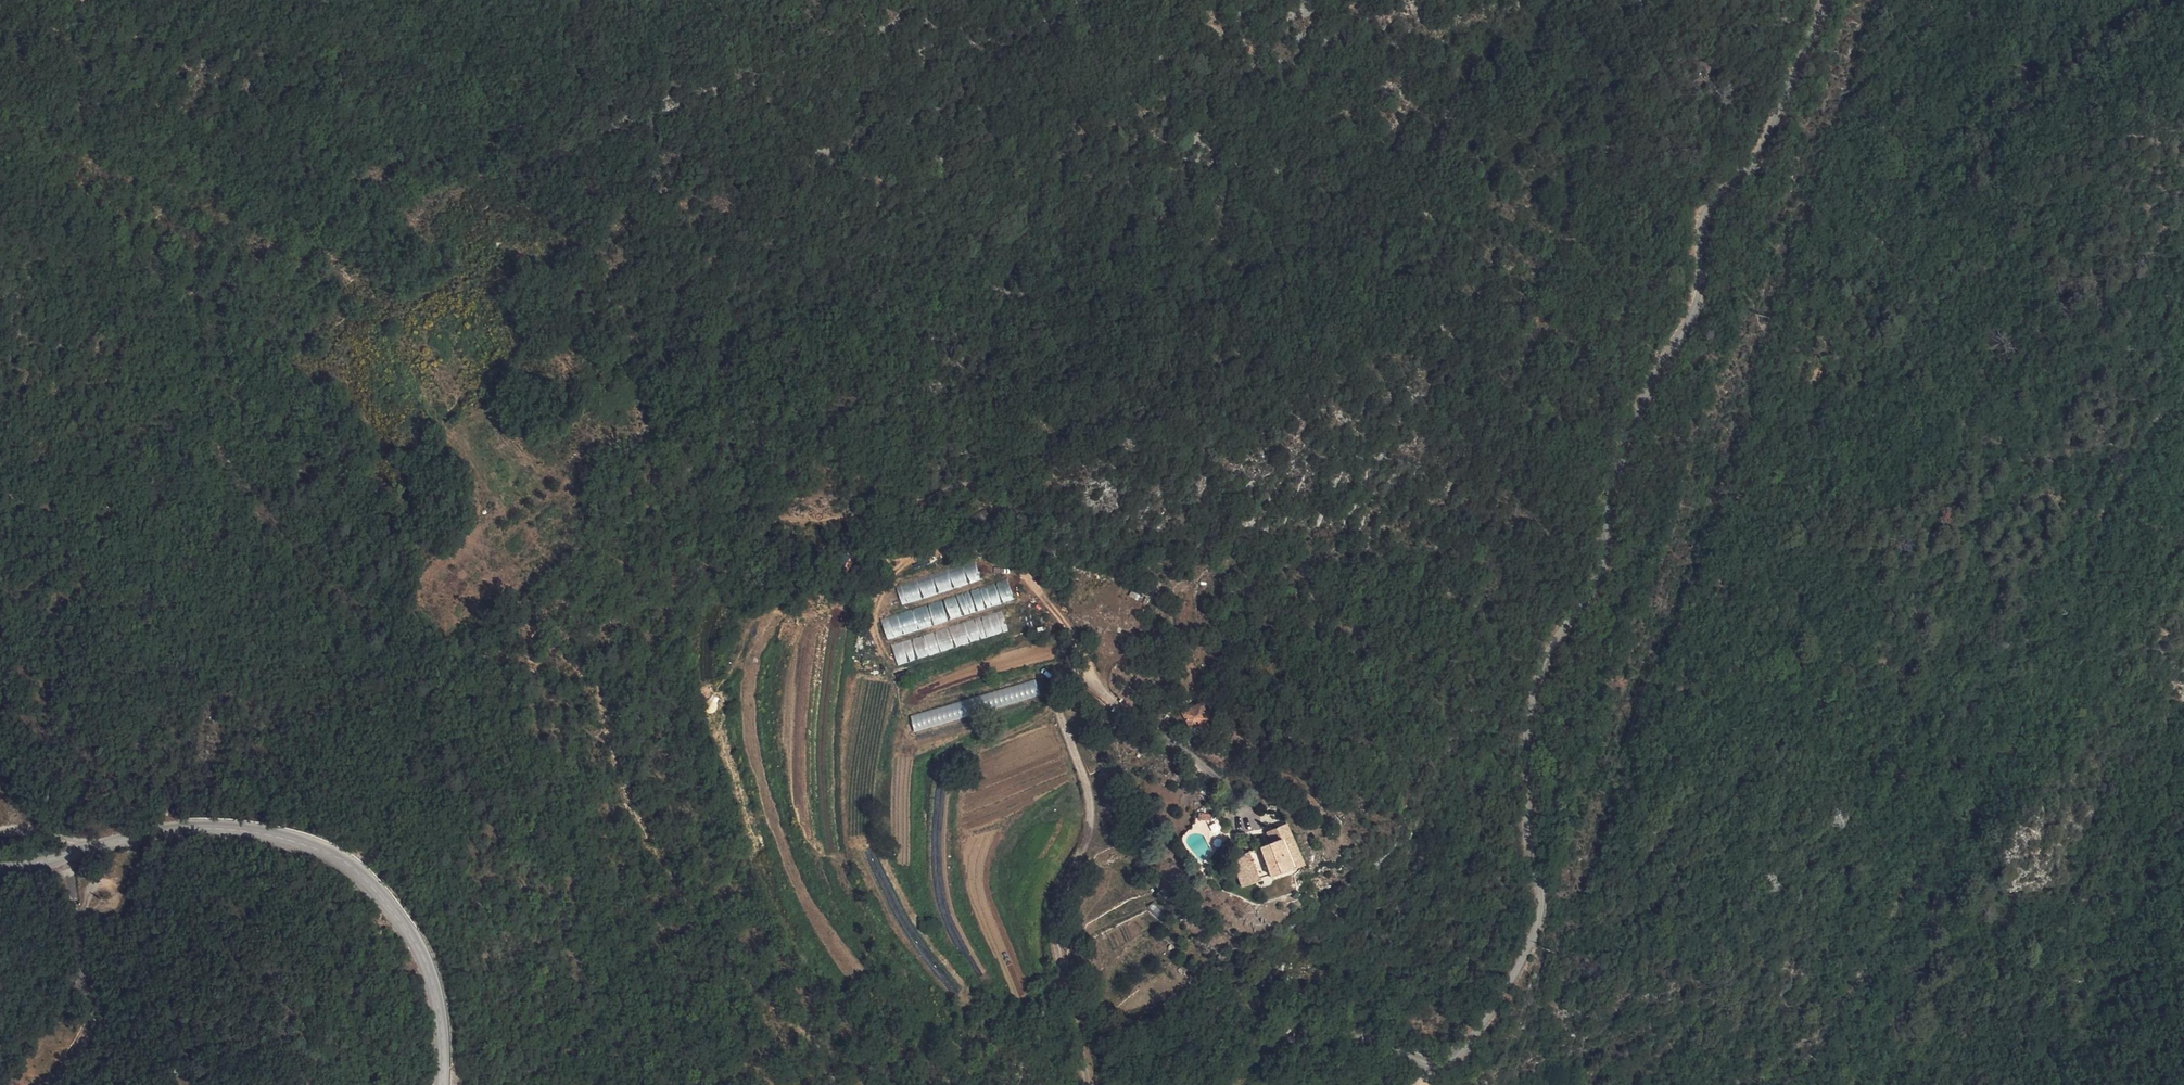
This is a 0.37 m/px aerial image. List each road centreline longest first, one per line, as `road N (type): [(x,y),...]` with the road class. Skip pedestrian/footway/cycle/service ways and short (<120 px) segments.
road 1 (tertiary): [(1235,1084),(1269,1046),(1305,1033),(1357,1035),(1441,1060),(1459,1055),(1503,998),(1534,938),(1540,906),(1528,833),(1533,708),(1544,664),(1606,558),(1609,491),(1634,424),(1696,308),(1703,225),(1759,155),(1828,0)]
road 2 (secondary): [(442,1084),(427,966),(408,928),(352,867),(310,848),(211,827),(0,870)]

